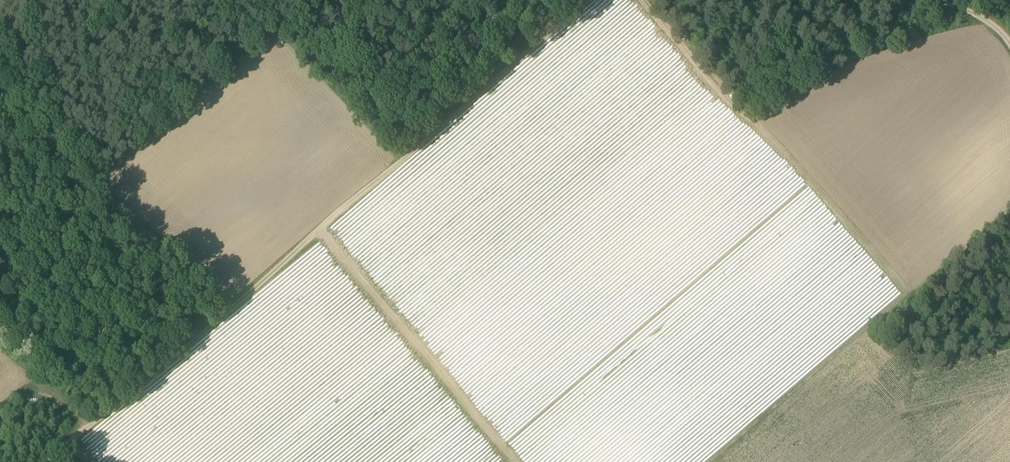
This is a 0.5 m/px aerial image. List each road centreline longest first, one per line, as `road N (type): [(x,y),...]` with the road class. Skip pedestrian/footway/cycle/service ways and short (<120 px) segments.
road 1 (track): [(590,0),(232,310)]
road 2 (track): [(232,310),(109,422),(49,461)]

